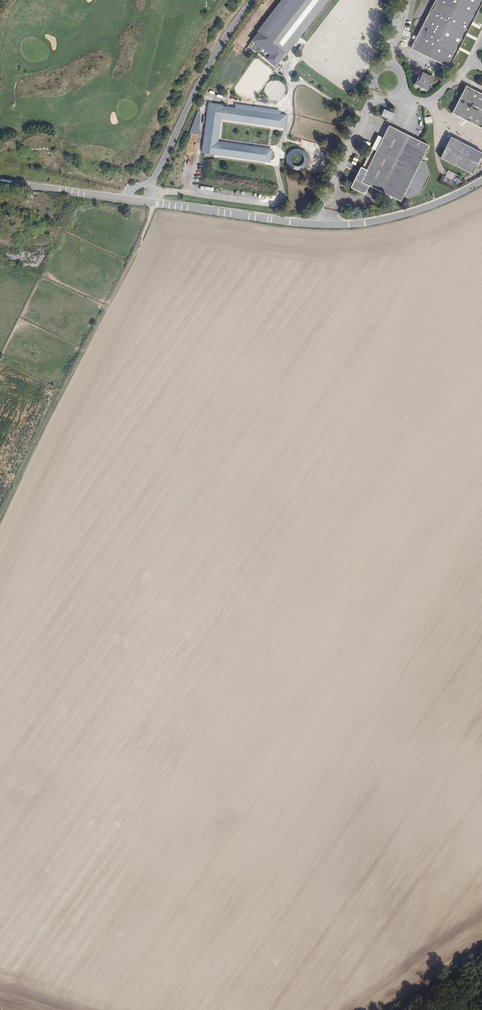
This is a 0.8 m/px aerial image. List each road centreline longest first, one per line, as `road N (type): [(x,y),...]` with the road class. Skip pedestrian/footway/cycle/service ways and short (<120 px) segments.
road 1 (tertiary): [(481,182),(421,209),(348,225),(0,182)]
road 2 (track): [(0,527),(157,202)]
road 3 (track): [(289,67),(290,123),(279,147),(282,195),(275,205)]

